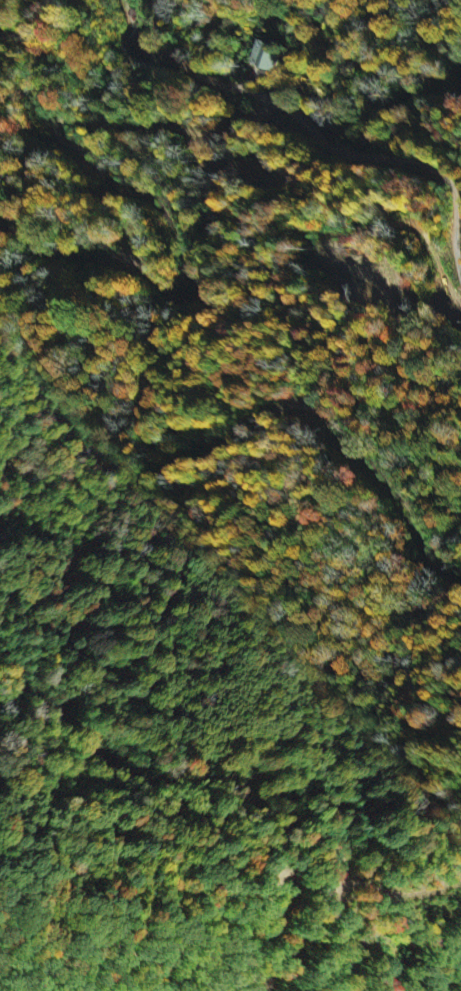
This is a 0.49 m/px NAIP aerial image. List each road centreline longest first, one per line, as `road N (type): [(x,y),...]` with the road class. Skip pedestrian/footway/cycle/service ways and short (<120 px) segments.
road 1 (residential): [(158,0),(161,46),(189,70),(282,107),(352,157),(426,162),(445,174),(455,196),(460,274)]

